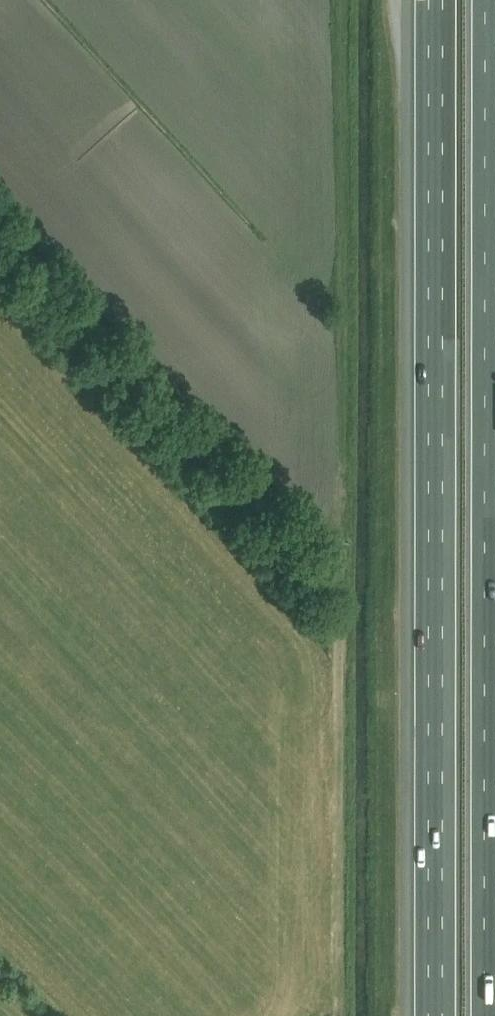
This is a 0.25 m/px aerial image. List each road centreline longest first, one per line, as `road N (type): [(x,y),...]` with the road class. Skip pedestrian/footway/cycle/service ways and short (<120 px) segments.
road 1 (motorway): [(437,0),(435,1015)]
road 2 (unclassified): [(340,598),(0,228)]
road 3 (track): [(337,1015),(340,598)]

